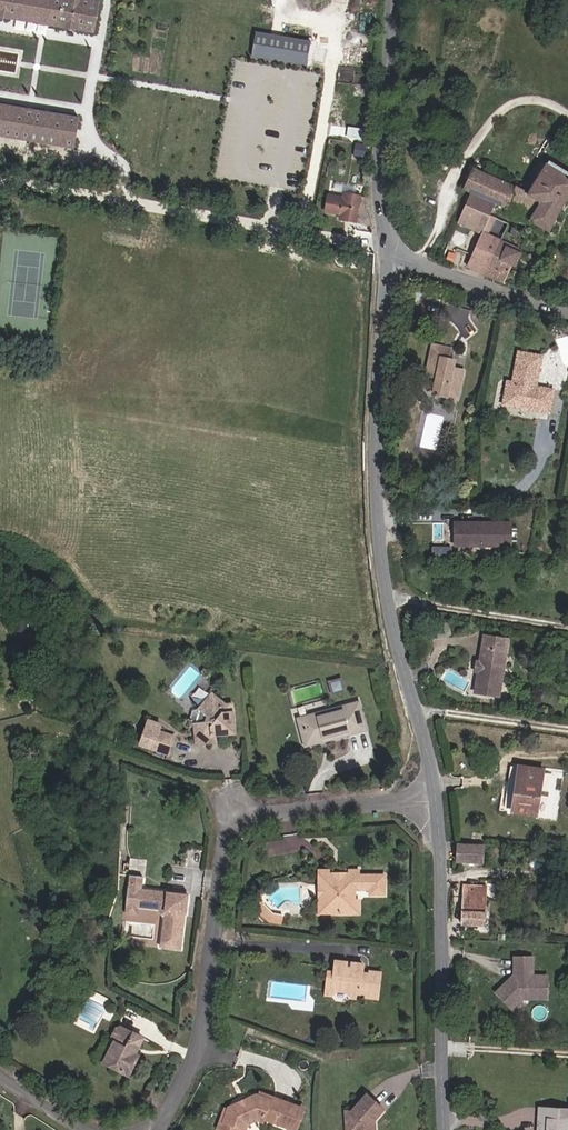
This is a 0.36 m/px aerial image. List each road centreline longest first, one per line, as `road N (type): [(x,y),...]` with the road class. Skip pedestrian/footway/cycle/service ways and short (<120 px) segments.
road 1 (residential): [(429,803),(383,581),(376,496),(384,244)]
road 2 (residential): [(429,803),(230,822),(202,1052),(163,1129)]
road 3 (track): [(384,244),(0,177)]
road 4 (residential): [(442,1129),(429,803)]
road 5 (residential): [(384,244),(377,184),(391,0)]
road 6 (residential): [(567,313),(384,244)]

